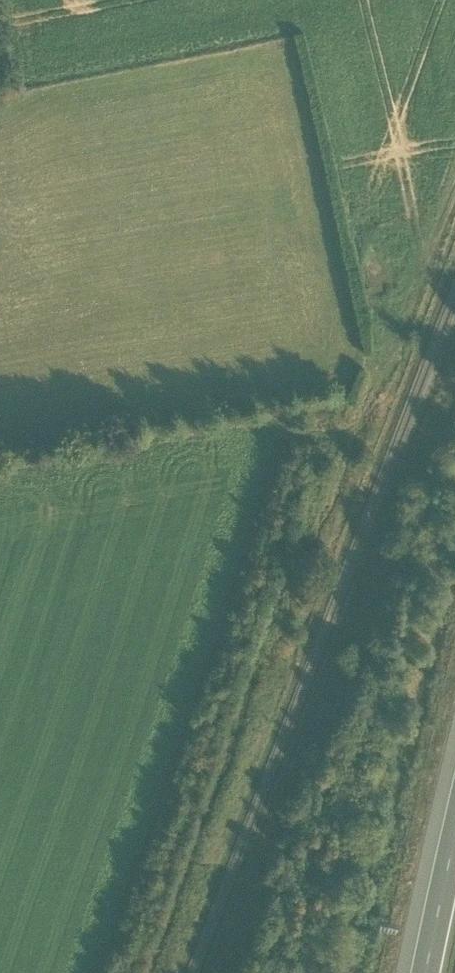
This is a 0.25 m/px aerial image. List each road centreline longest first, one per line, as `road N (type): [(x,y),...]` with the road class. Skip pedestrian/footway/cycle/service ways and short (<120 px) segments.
road 1 (motorway): [(454,843),(428,972)]

